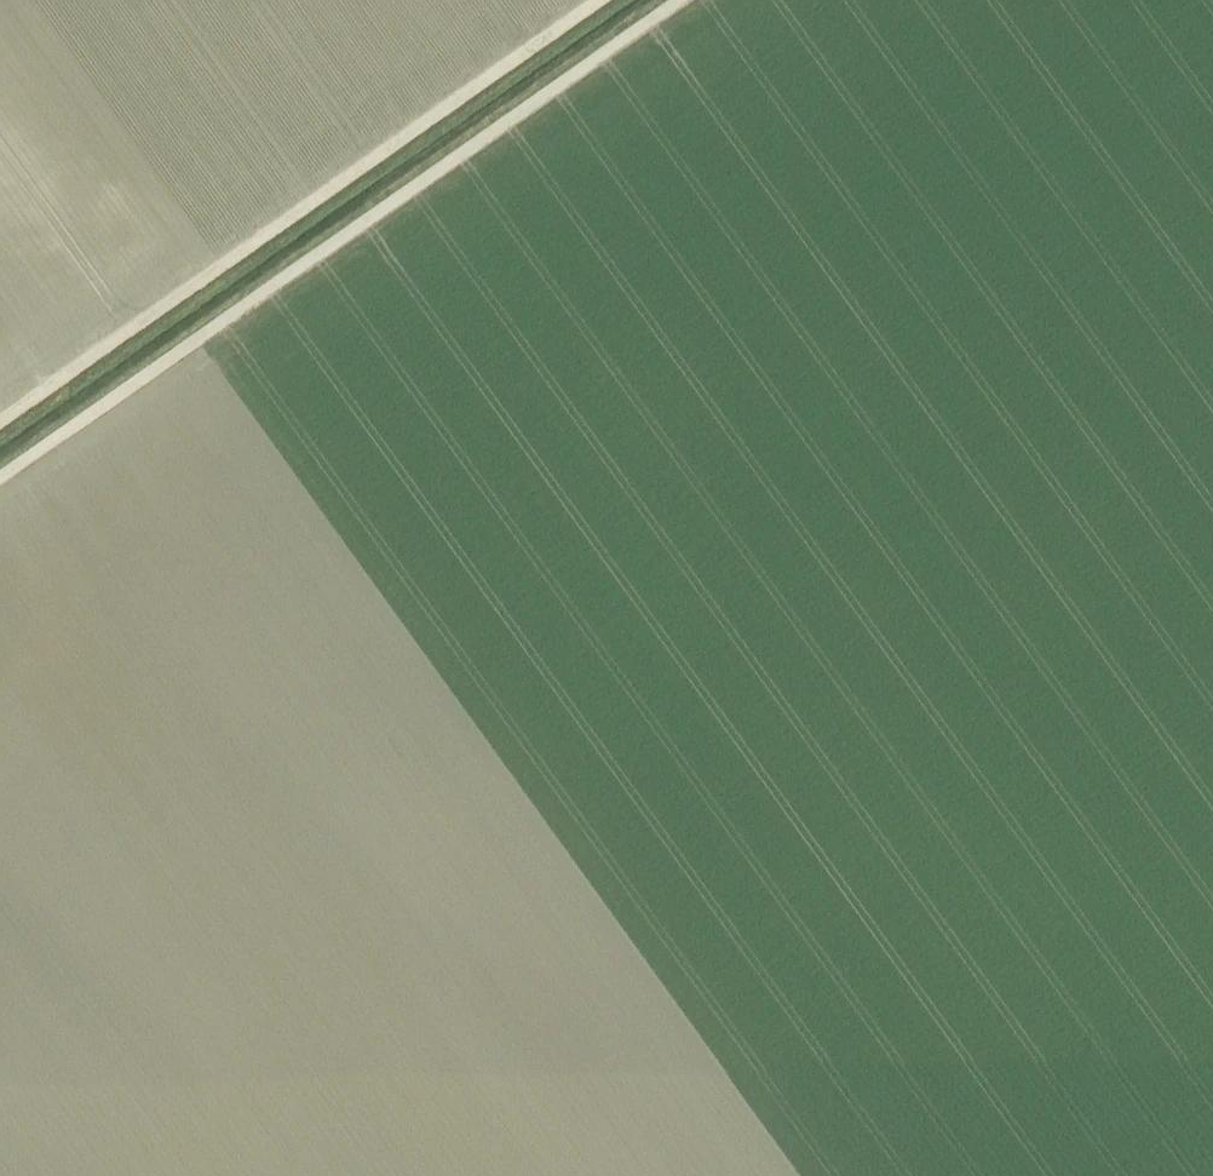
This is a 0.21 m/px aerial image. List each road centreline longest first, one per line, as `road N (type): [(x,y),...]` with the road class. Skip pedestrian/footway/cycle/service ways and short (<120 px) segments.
road 1 (track): [(679,0),(0,479)]
road 2 (track): [(0,422),(599,0)]

